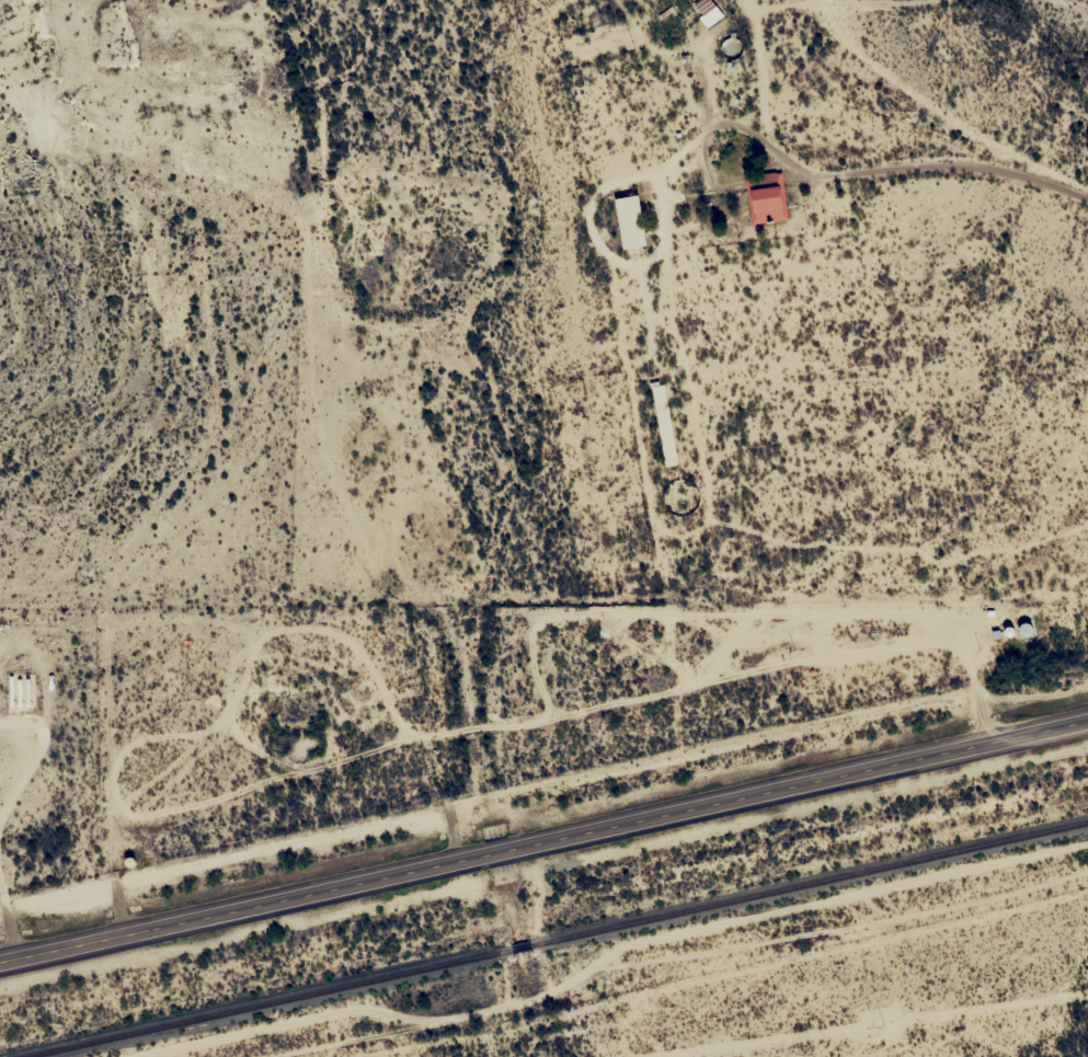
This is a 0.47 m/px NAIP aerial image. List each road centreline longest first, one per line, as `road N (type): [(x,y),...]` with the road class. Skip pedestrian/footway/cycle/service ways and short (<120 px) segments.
road 1 (primary): [(1087,719),(0,960)]
road 2 (track): [(965,0),(822,15)]

